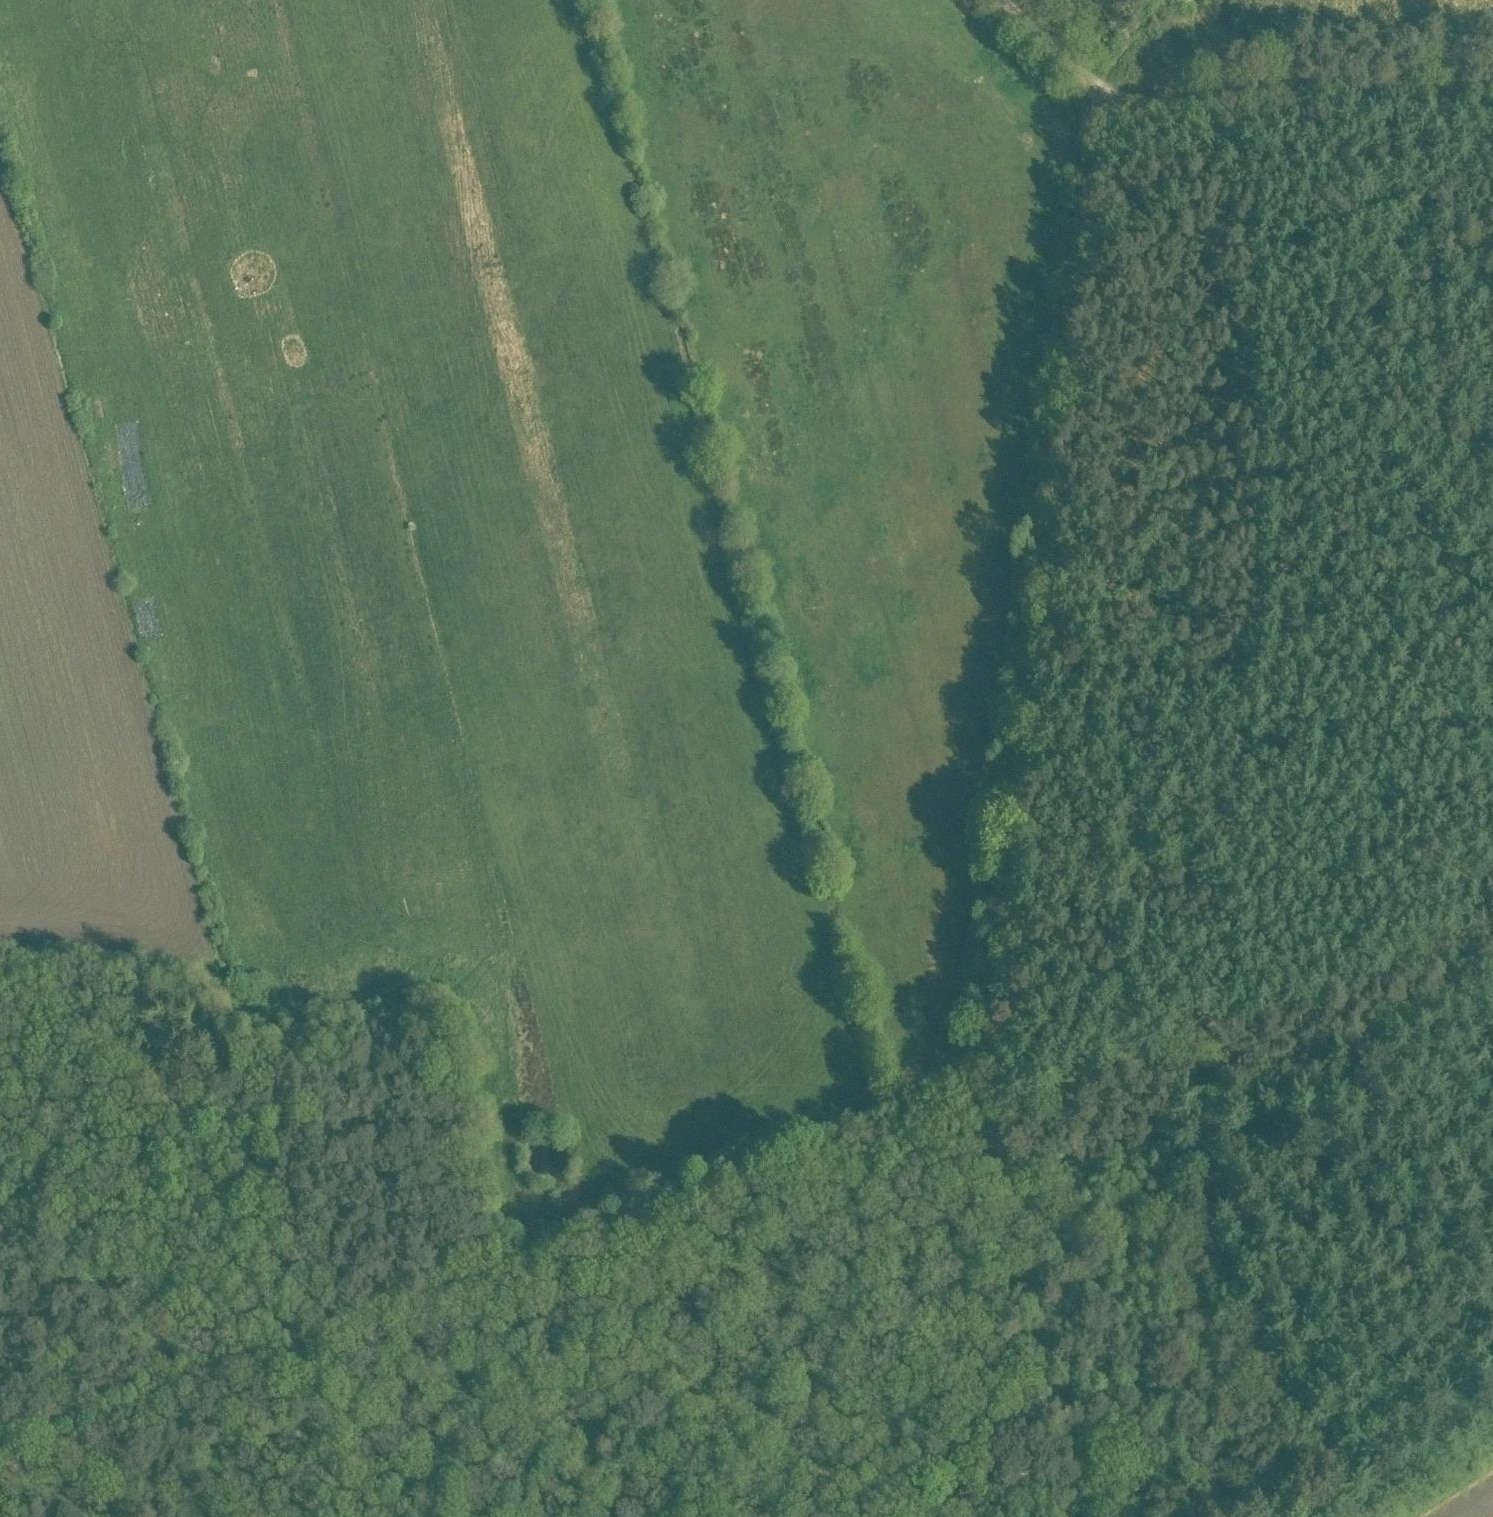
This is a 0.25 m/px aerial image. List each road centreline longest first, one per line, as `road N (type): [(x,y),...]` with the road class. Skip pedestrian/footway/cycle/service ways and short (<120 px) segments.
road 1 (track): [(1004,0),(1094,88),(1138,104),(1492,108)]
road 2 (track): [(972,1119),(1002,1212),(1001,1252),(963,1458),(942,1516)]

